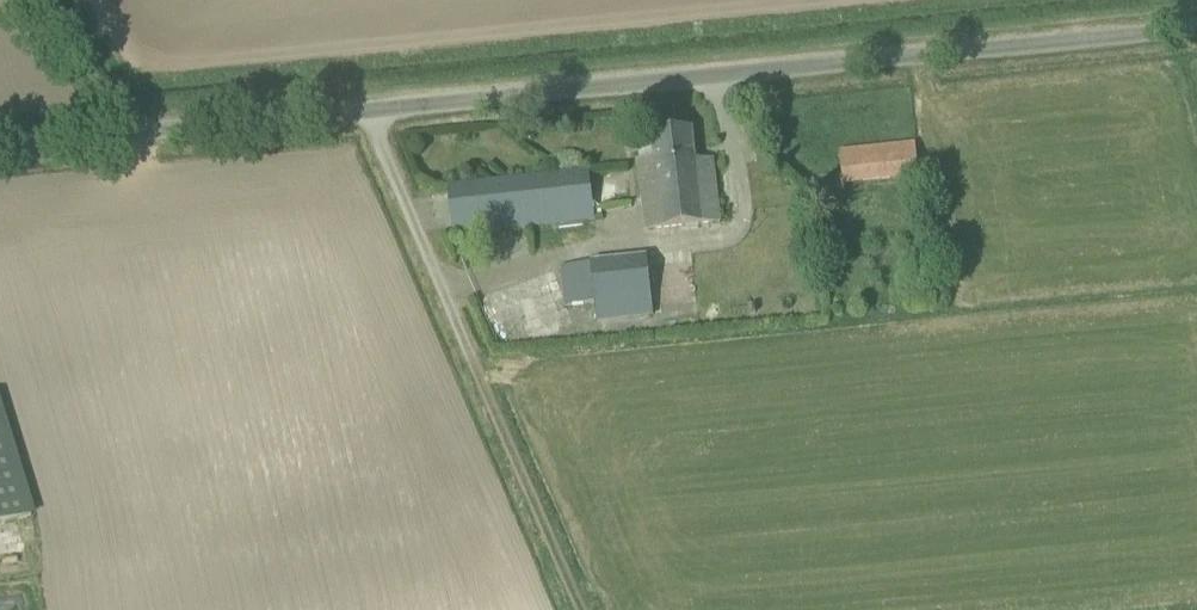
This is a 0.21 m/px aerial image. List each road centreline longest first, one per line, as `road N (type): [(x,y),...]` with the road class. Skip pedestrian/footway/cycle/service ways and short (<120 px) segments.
road 1 (unclassified): [(0,149),(1196,27)]
road 2 (track): [(581,609),(366,109)]

